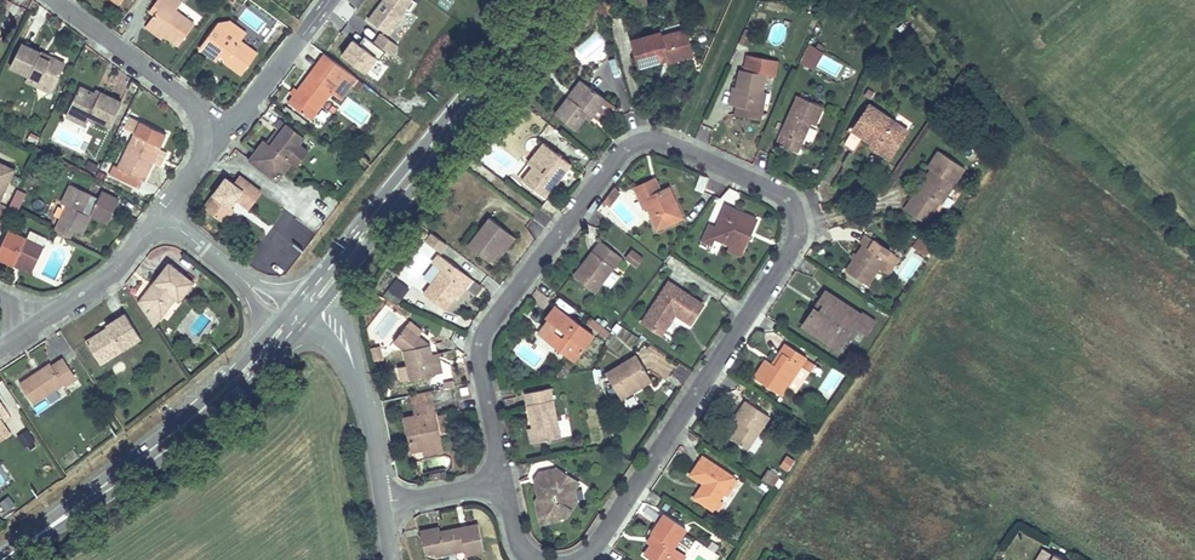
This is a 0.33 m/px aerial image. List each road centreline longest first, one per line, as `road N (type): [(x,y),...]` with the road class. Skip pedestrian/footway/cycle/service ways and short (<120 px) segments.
road 1 (residential): [(580,559),(791,248),(798,208),(777,187),(681,135),(635,136),(492,315),(483,329),(484,363)]
road 2 (primary): [(543,0),(322,285)]
road 3 (primary): [(280,333),(192,419),(4,559)]
road 4 (residential): [(203,161),(198,107),(58,0)]
road 5 (residential): [(203,161),(300,39)]
road 6 (residential): [(46,318),(113,272),(160,218)]
road 7 (unclassified): [(358,378),(383,504)]
road 8 (residential): [(383,504),(504,480)]

